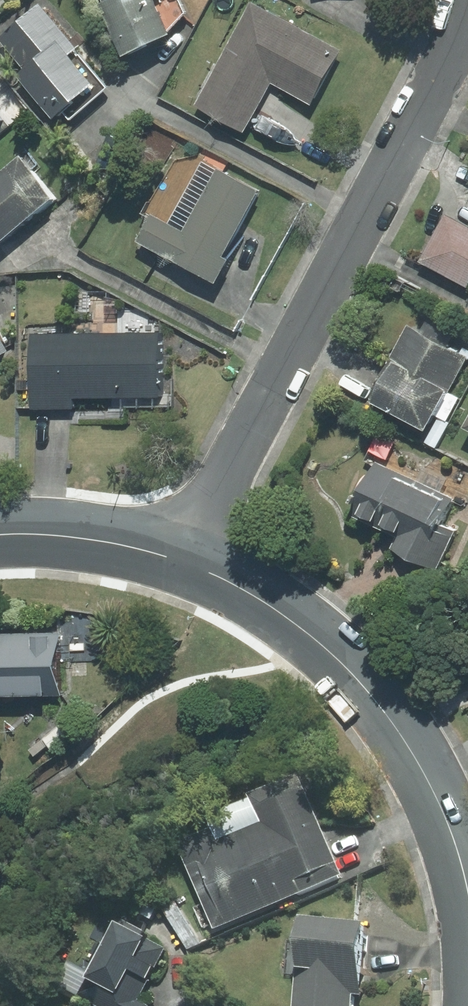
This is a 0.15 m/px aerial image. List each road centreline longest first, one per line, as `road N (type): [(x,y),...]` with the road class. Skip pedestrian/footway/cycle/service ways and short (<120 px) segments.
road 1 (residential): [(467,0),(443,72),(185,562)]
road 2 (residential): [(185,562),(270,603),(365,688),(437,799),(467,893)]
road 3 (residential): [(0,536),(93,539),(185,562)]

